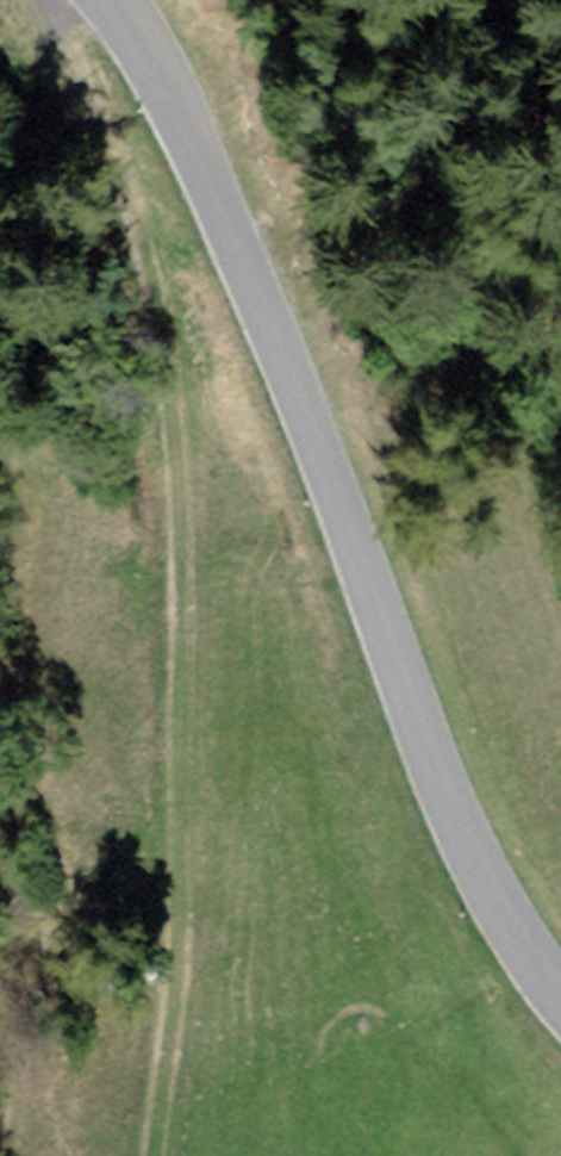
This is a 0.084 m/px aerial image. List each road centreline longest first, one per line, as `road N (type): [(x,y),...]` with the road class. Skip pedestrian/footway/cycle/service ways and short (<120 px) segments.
road 1 (track): [(45,0),(124,235),(155,499),(169,958),(156,1155)]
road 2 (tertiary): [(106,0),(149,62),(184,135),(308,438),(425,764),(477,876),(560,1003)]

